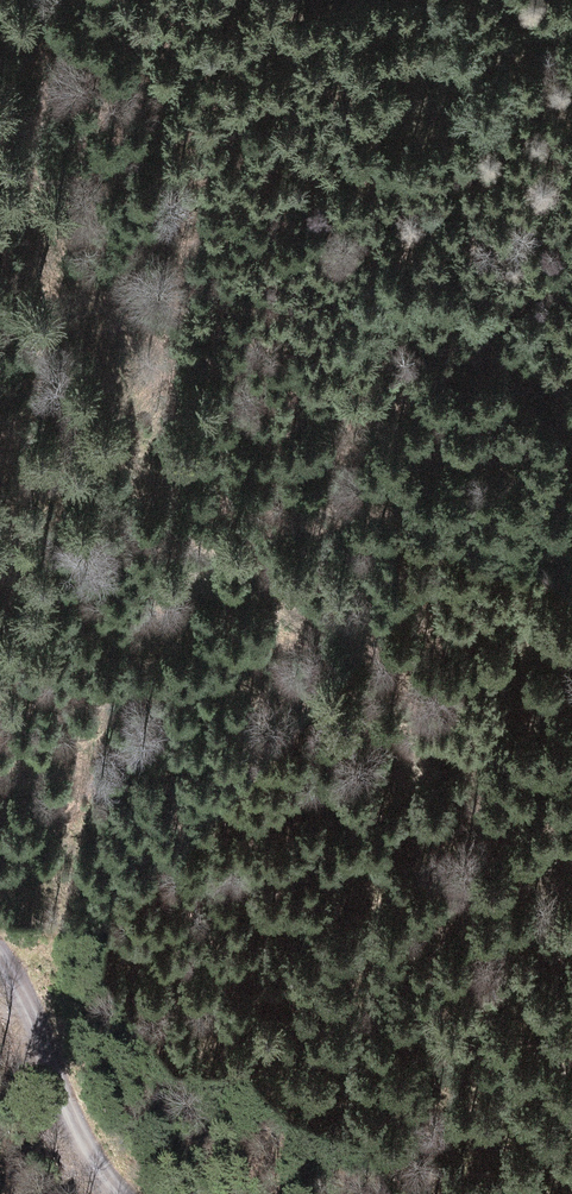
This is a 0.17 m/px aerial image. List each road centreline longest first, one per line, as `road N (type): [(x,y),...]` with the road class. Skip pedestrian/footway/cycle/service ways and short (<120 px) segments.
road 1 (track): [(571,869),(457,823),(315,618),(228,569),(169,499),(53,210),(16,81),(31,0)]
road 2 (track): [(0,967),(18,987),(118,1193)]
road 3 (track): [(571,24),(468,76),(436,114)]

